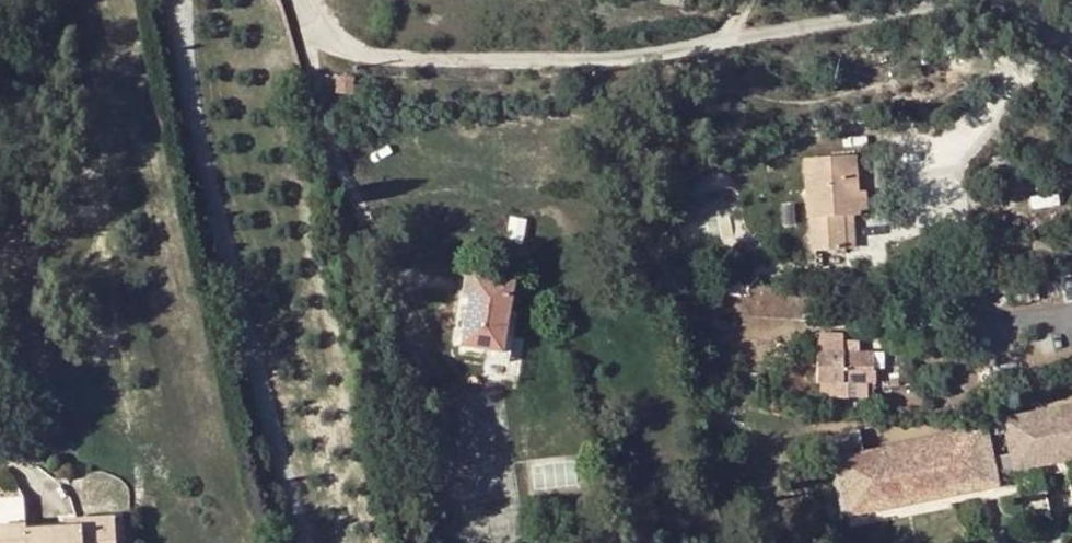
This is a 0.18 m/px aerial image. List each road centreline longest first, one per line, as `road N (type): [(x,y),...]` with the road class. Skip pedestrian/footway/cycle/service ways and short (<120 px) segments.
road 1 (residential): [(310,0),(337,37),(394,58),(682,57),(969,6),(1007,11),(1071,38)]

